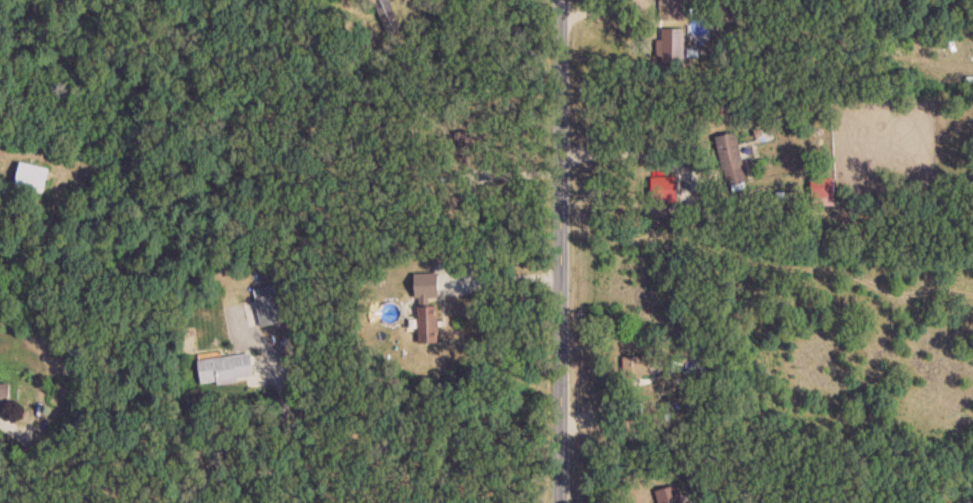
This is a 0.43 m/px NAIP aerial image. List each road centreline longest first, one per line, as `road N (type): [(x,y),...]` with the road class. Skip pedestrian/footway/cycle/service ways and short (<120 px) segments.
road 1 (residential): [(558,502),(557,0)]

